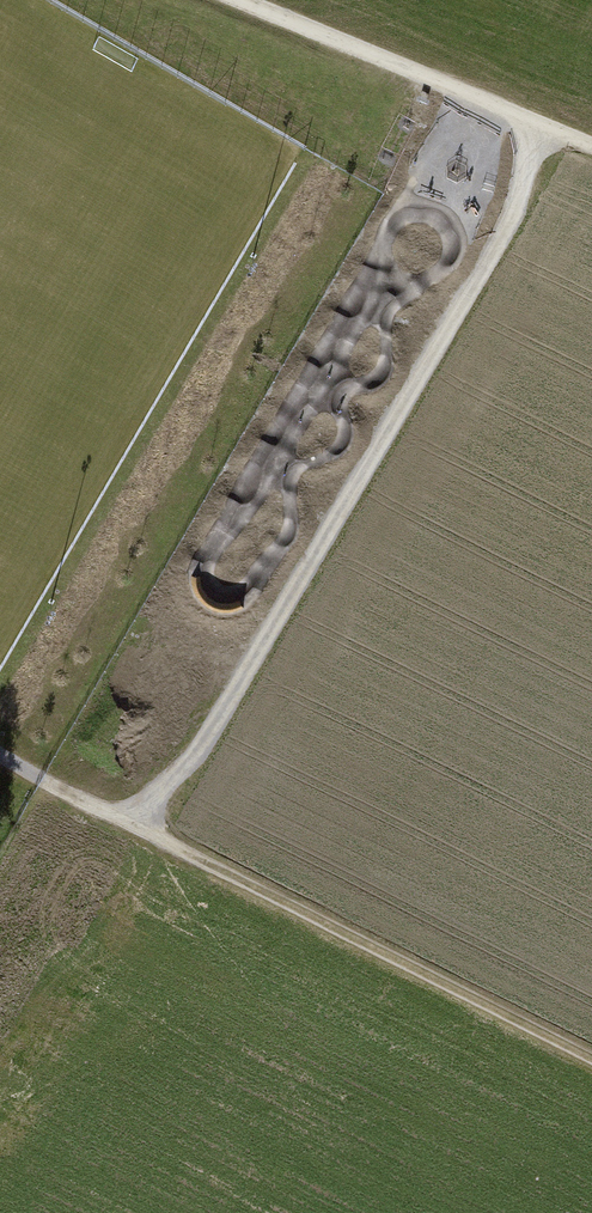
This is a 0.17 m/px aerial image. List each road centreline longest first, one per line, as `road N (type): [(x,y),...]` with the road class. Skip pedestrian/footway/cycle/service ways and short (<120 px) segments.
road 1 (track): [(556,134),(148,837)]
road 2 (track): [(0,762),(591,1059)]
road 3 (track): [(591,148),(233,0)]

